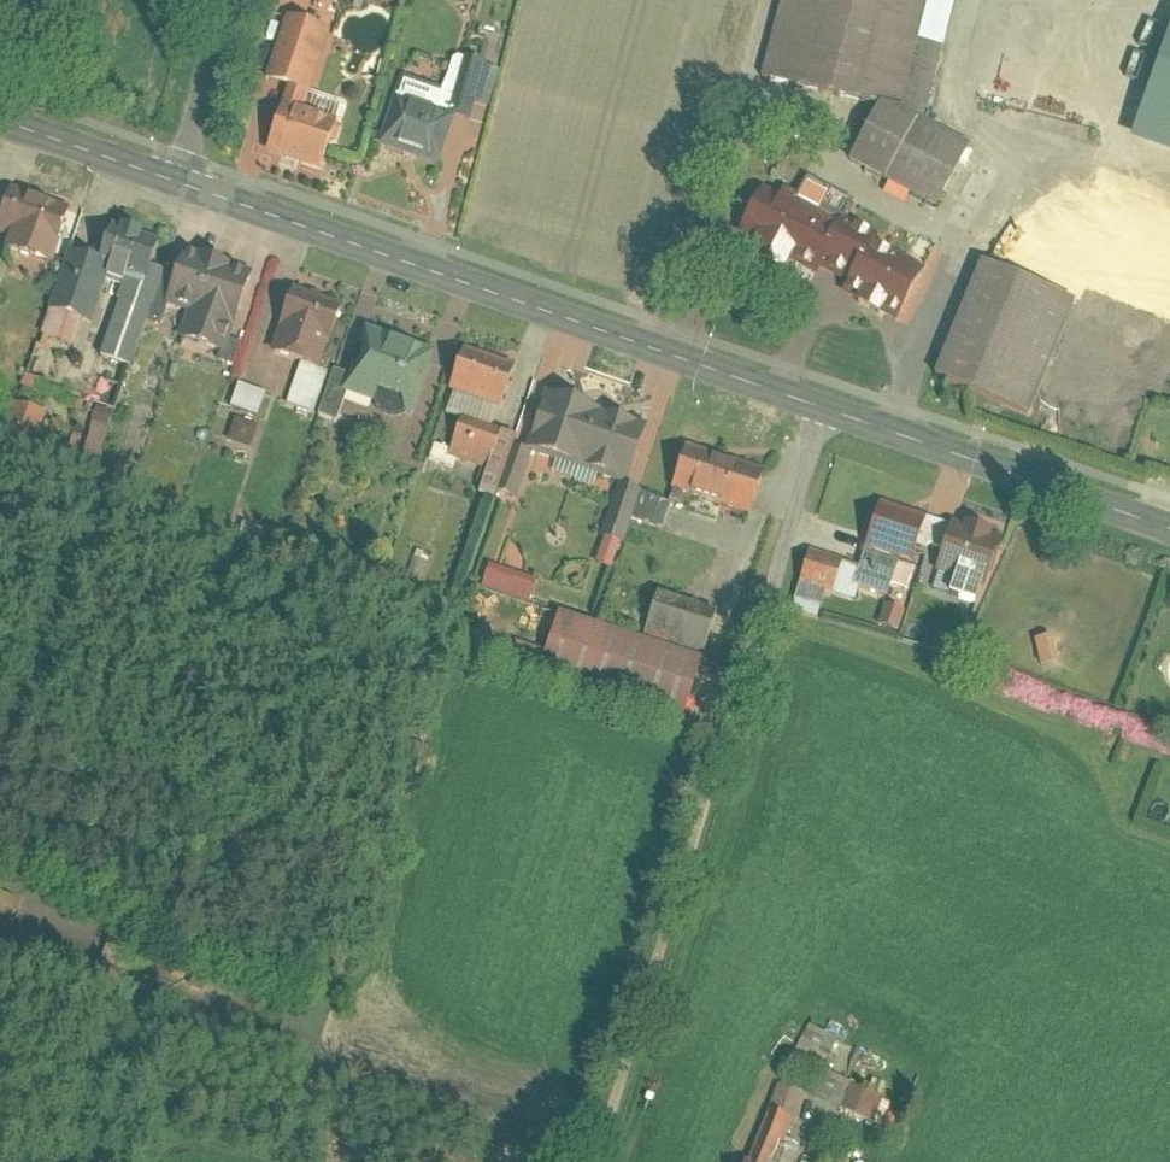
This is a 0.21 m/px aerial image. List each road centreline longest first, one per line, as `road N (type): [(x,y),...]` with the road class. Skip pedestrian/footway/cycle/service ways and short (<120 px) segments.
road 1 (tertiary): [(168,162),(802,391)]
road 2 (track): [(568,1161),(719,658)]
road 3 (tertiary): [(802,391),(1169,523)]
road 4 (residential): [(719,658),(802,391)]
road 5 (tertiary): [(0,107),(168,162)]
road 6 (unclassified): [(168,162),(210,0)]

